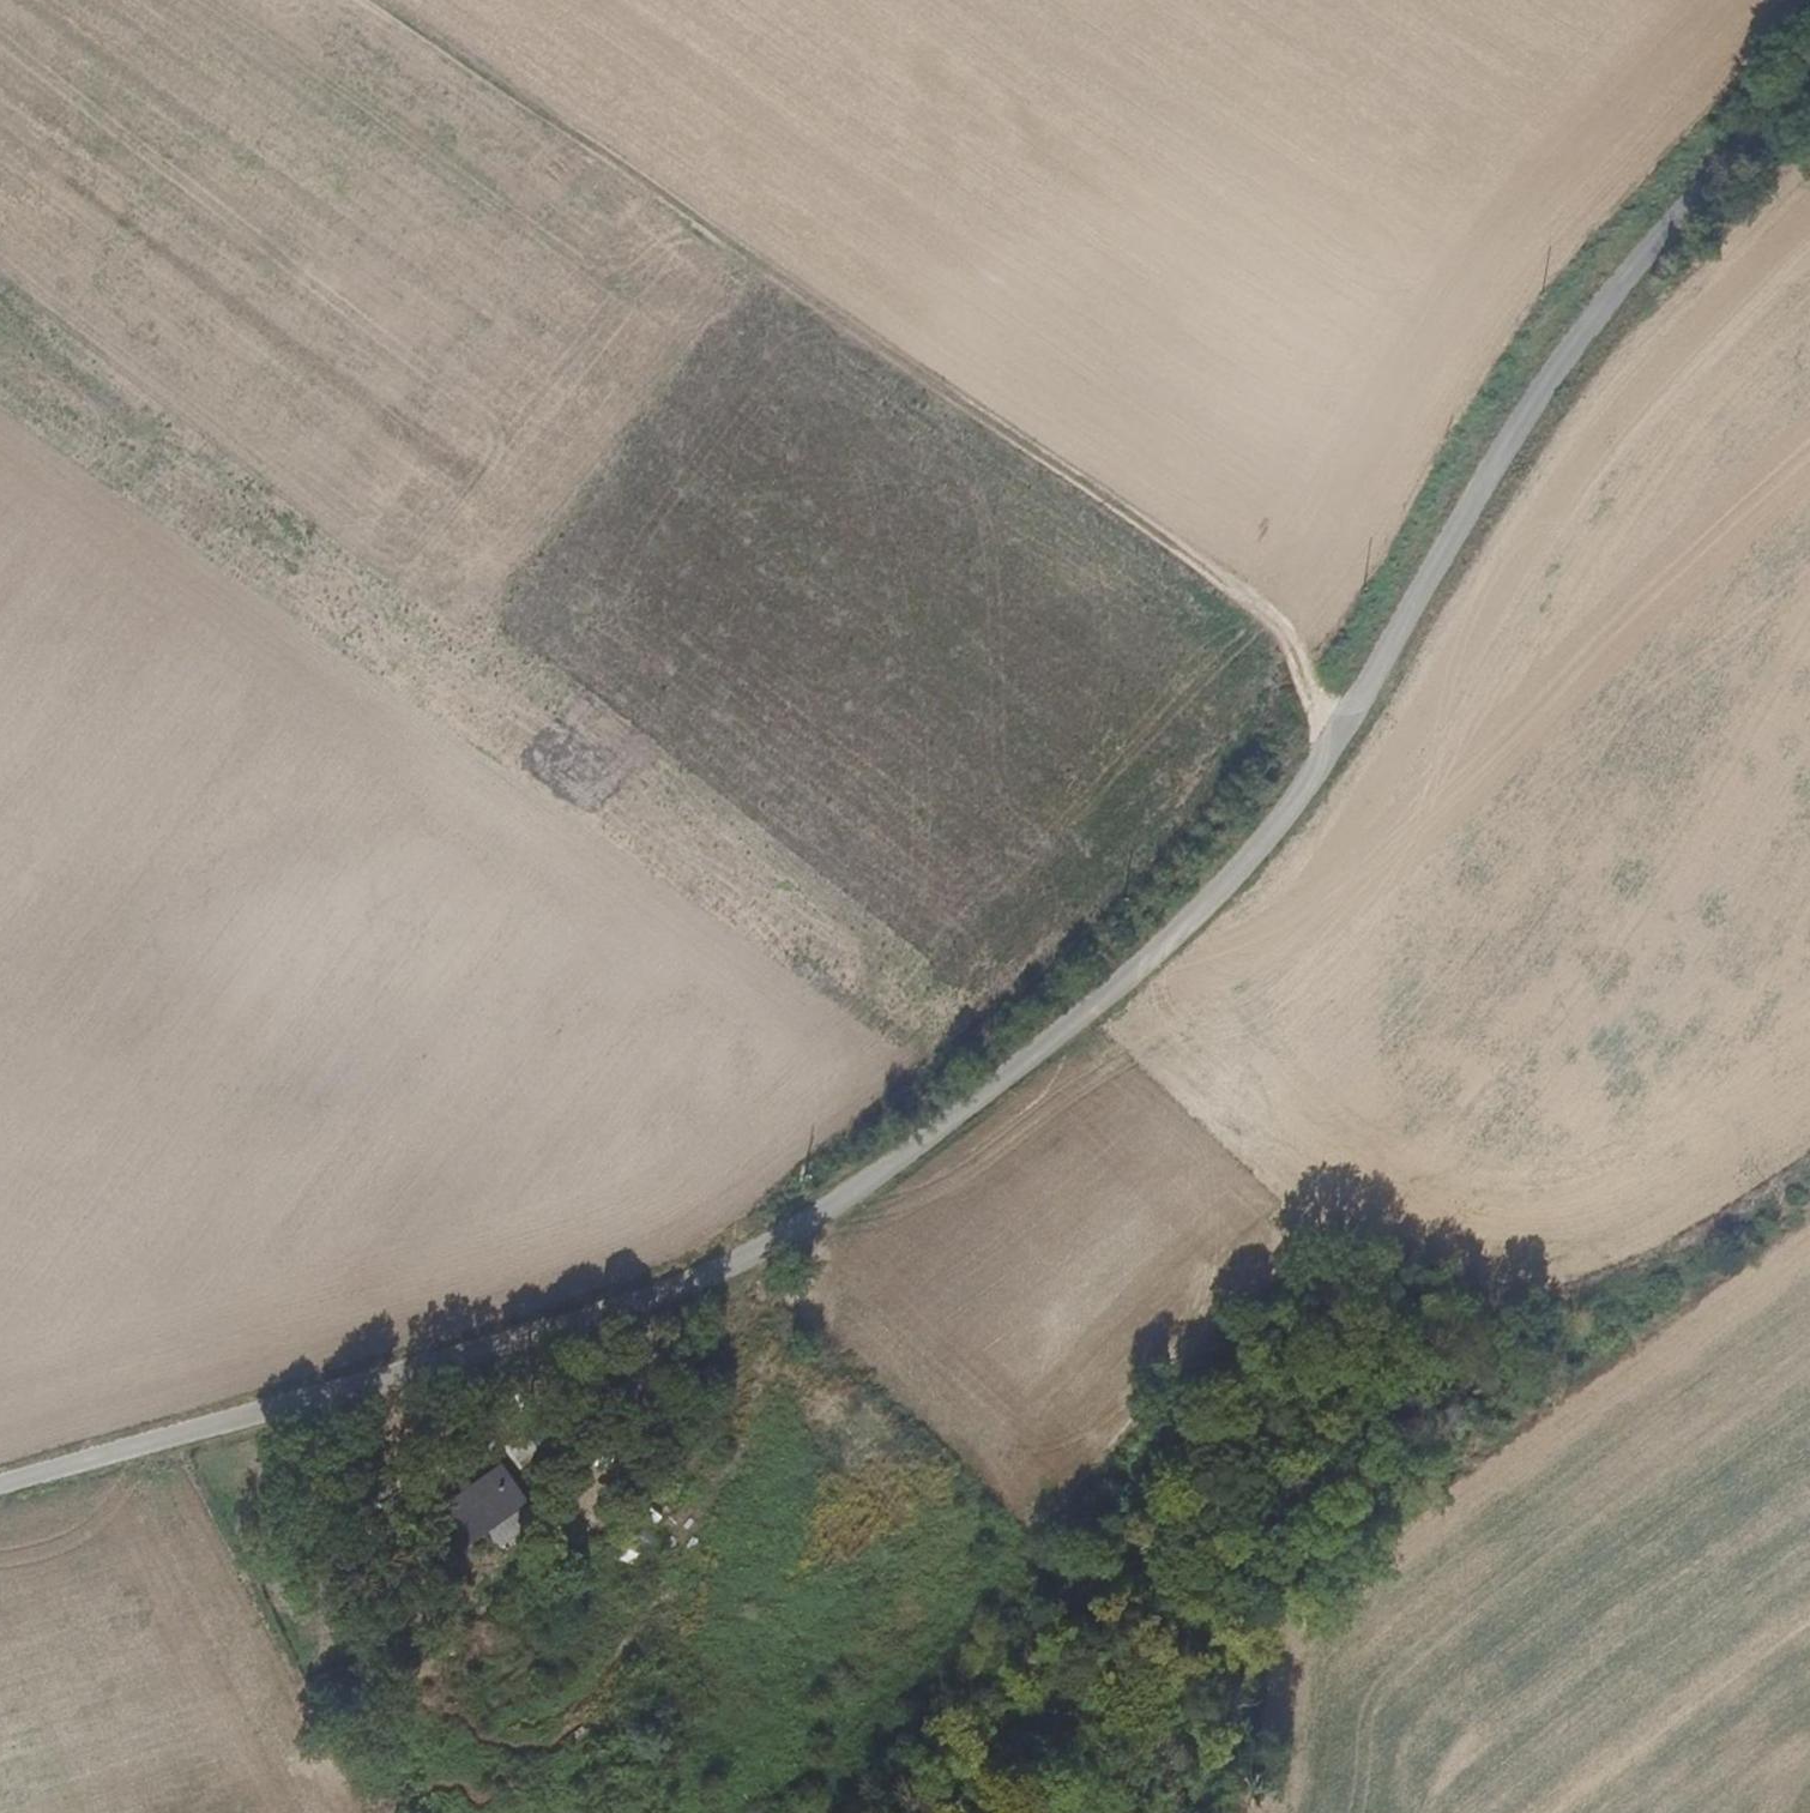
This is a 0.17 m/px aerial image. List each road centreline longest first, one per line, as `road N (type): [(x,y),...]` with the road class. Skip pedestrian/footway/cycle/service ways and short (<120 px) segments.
road 1 (unclassified): [(895,1146),(1126,961),(1237,852),(1296,776),(1589,302),(1809,63)]
road 2 (track): [(1327,726),(1243,611),(1197,575),(774,292),(360,0)]
road 3 (unclassified): [(895,1146),(734,1258),(650,1292),(476,1349),(0,1482)]

